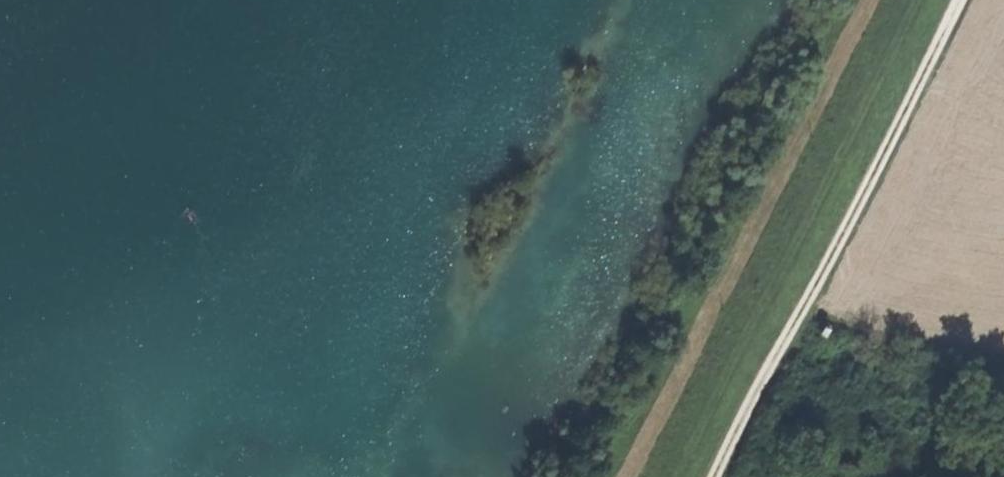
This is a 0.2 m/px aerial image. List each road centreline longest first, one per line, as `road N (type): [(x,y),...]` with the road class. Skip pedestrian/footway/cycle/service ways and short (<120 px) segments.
road 1 (track): [(695,476),(959,0)]
road 2 (track): [(666,476),(912,0)]
road 3 (track): [(861,0),(626,476)]

